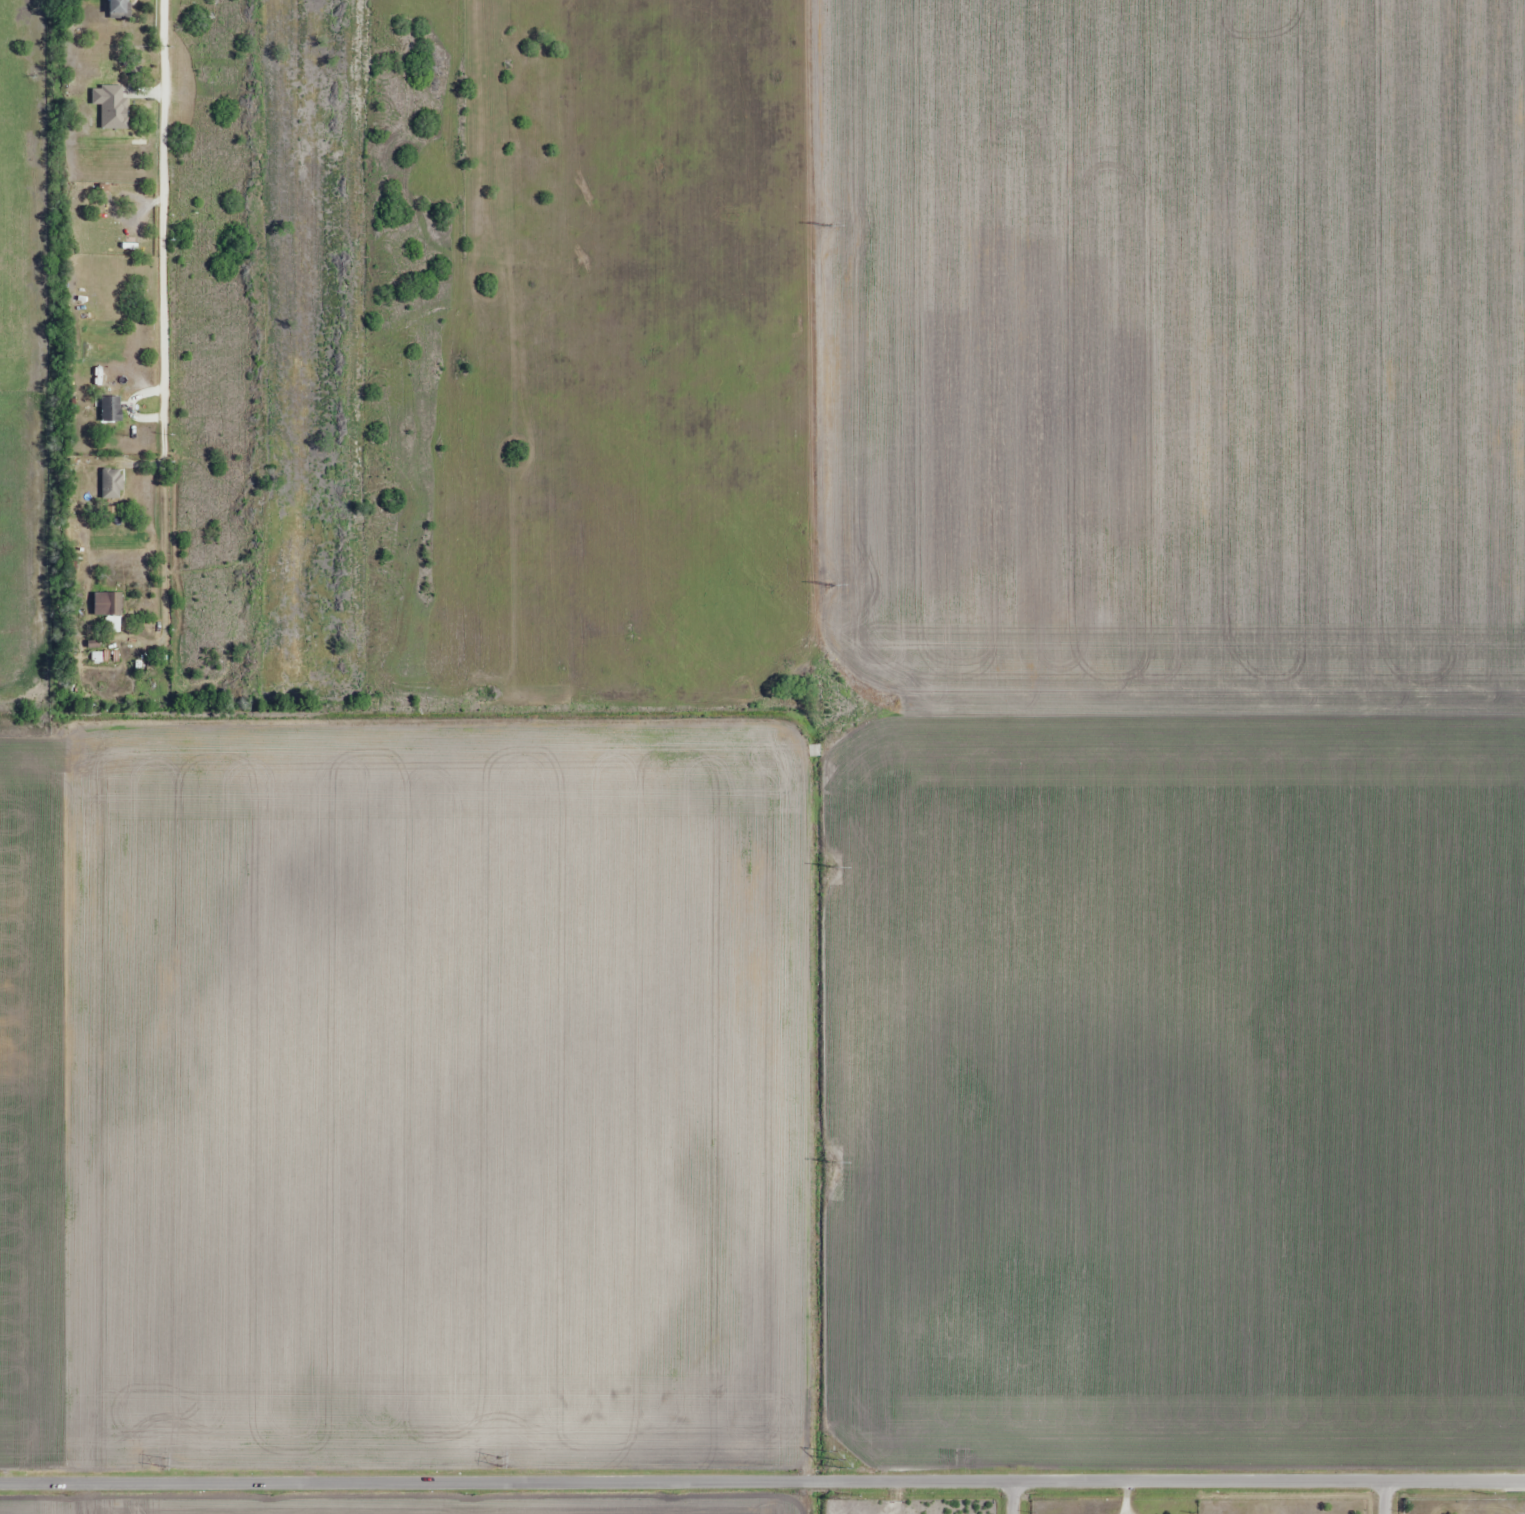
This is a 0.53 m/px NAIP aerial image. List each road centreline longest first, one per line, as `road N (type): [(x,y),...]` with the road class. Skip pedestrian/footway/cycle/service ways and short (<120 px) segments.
road 1 (residential): [(1524,1481),(0,1483)]

